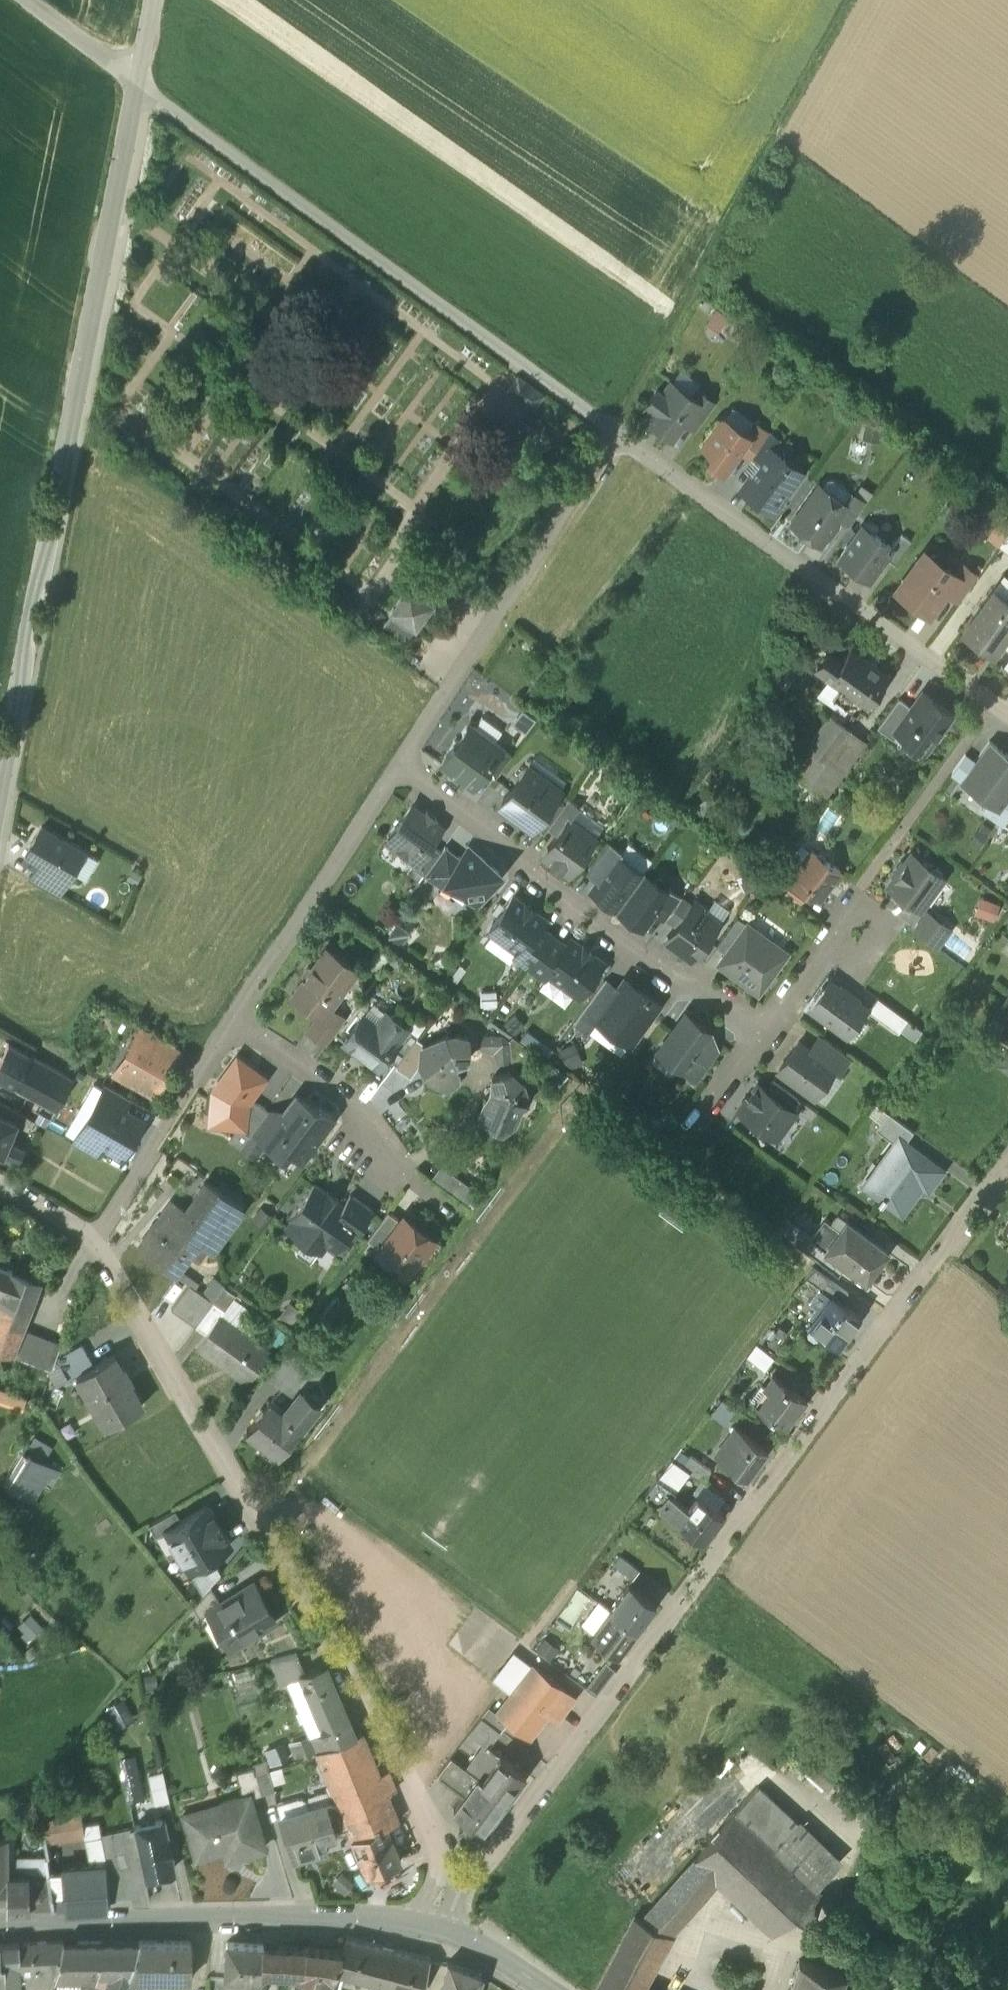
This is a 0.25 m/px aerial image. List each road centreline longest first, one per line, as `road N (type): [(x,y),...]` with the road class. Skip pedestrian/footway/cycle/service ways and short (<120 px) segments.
road 1 (residential): [(1007,1170),(483,1868),(454,1883)]
road 2 (residential): [(454,1883),(268,1528),(96,1243)]
road 3 (unclassified): [(0,785),(133,82)]
road 4 (residential): [(615,431),(133,82)]
road 5 (track): [(856,0),(615,431)]
road 6 (residential): [(1007,720),(615,431)]
road 7 (residential): [(766,1029),(719,997),(685,988),(537,880),(527,852),(403,763)]
road 8 (secondary): [(0,1926),(421,1928)]
road 9 (residential): [(615,431),(403,763)]
road 10 (residential): [(403,763),(231,1023)]
road 11 (residential): [(460,1214),(385,1160),(367,1118),(231,1023)]
road 12 (residential): [(231,1023),(96,1243)]
road 13 (residential): [(861,913),(766,1029)]
road 14 (residential): [(766,1029),(681,1147)]
road 15 (unclassified): [(133,82),(27,0)]

